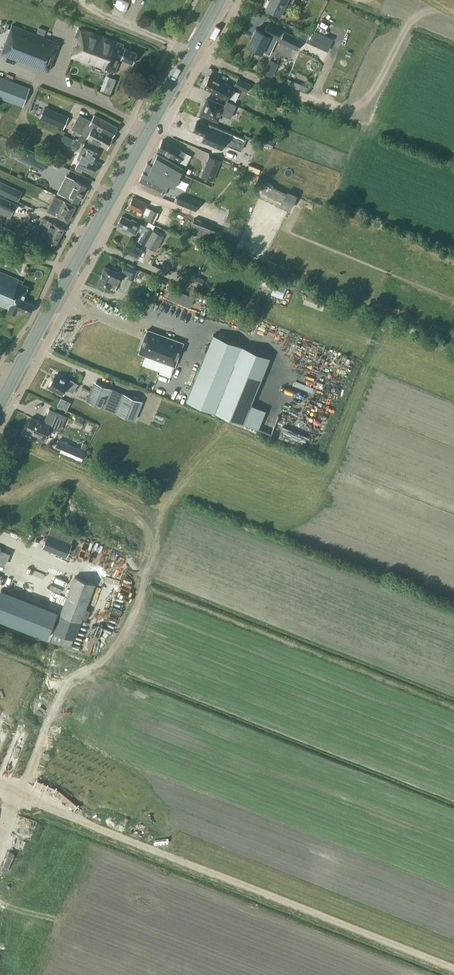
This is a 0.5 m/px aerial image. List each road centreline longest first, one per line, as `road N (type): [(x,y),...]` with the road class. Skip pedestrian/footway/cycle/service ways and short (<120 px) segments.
road 1 (primary): [(0,407),(220,0)]

